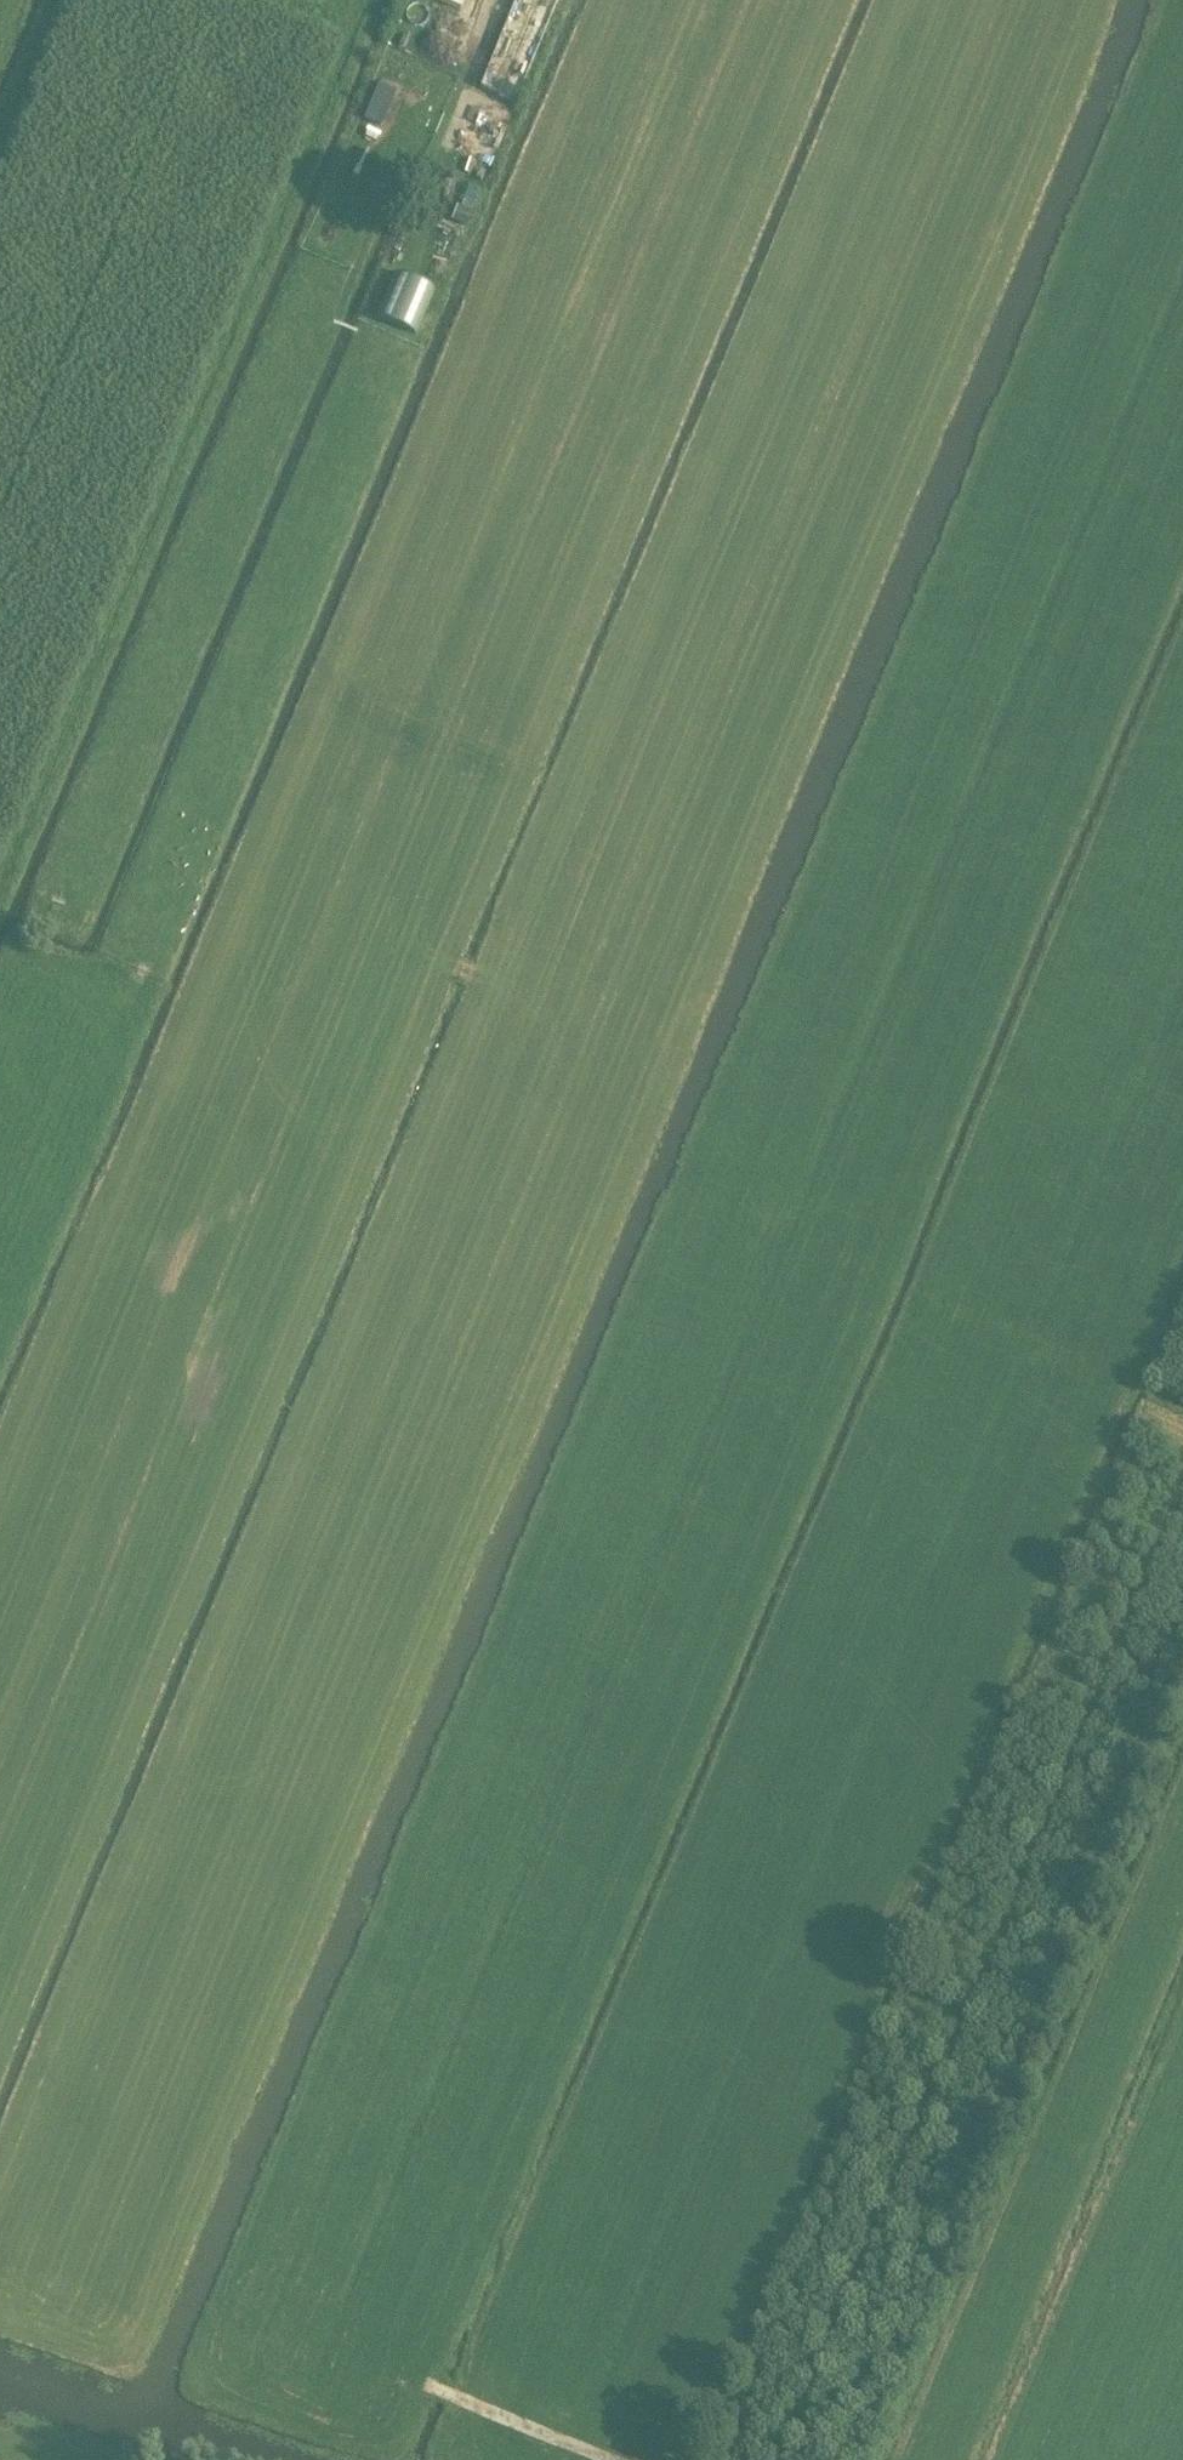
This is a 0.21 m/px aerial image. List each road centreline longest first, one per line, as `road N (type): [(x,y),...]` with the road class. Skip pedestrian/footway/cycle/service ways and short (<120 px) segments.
road 1 (track): [(599,2459),(435,2392)]

